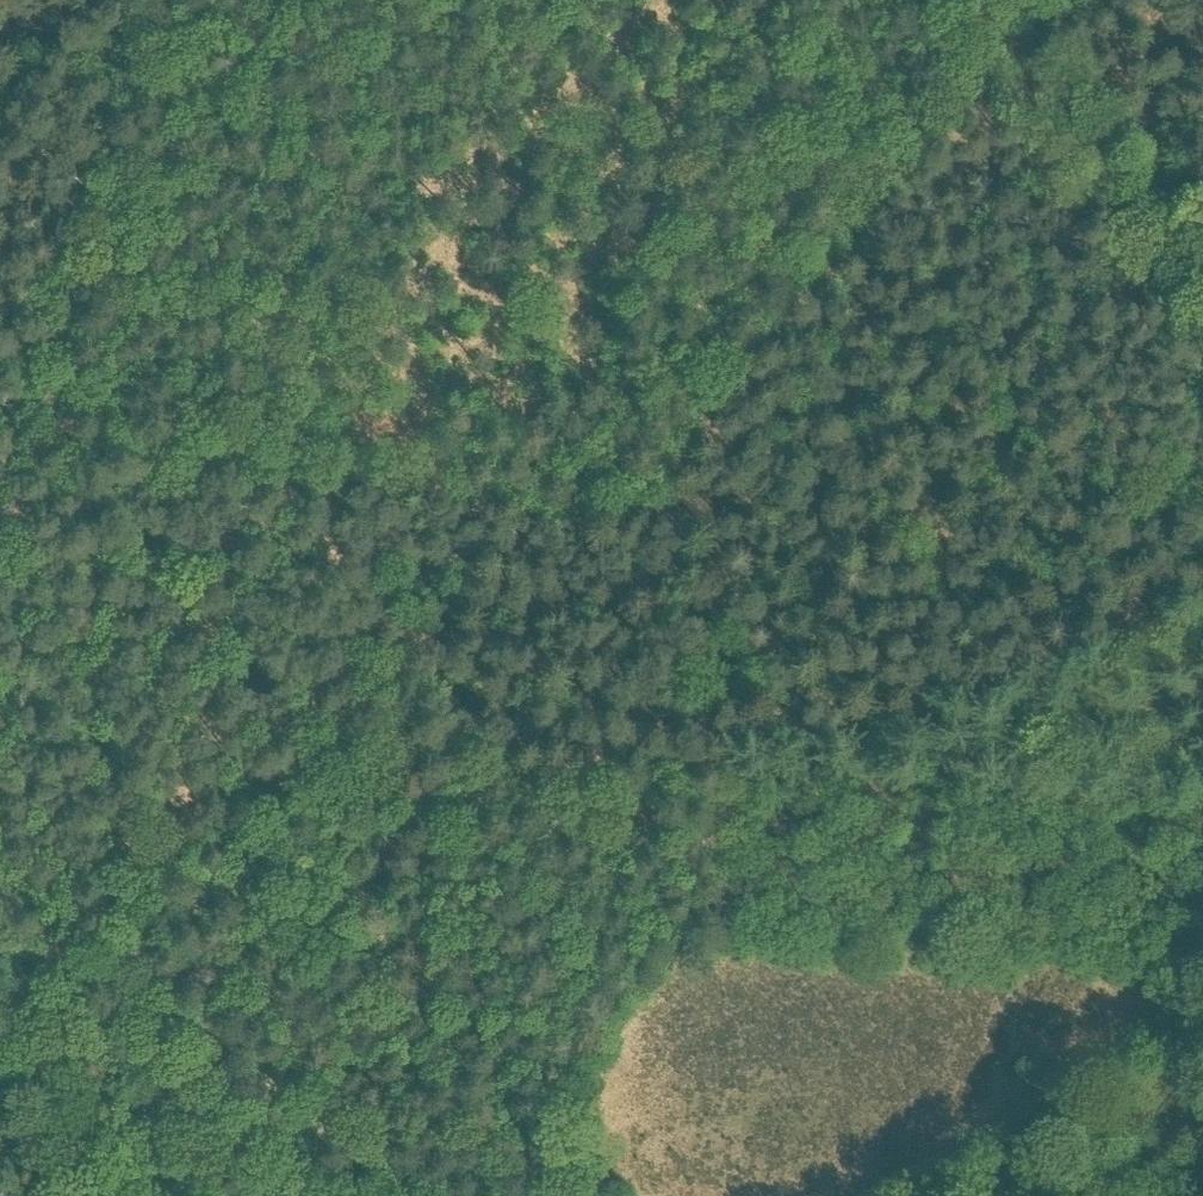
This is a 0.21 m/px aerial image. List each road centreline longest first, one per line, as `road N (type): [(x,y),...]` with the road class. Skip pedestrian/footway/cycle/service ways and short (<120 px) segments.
road 1 (track): [(626,531),(1004,47),(1070,0)]
road 2 (track): [(892,1195),(1145,1045),(1202,972)]
road 3 (track): [(1202,275),(1004,47)]
road 4 (track): [(0,963),(52,1085)]
road 5 (track): [(52,1085),(97,1195)]

